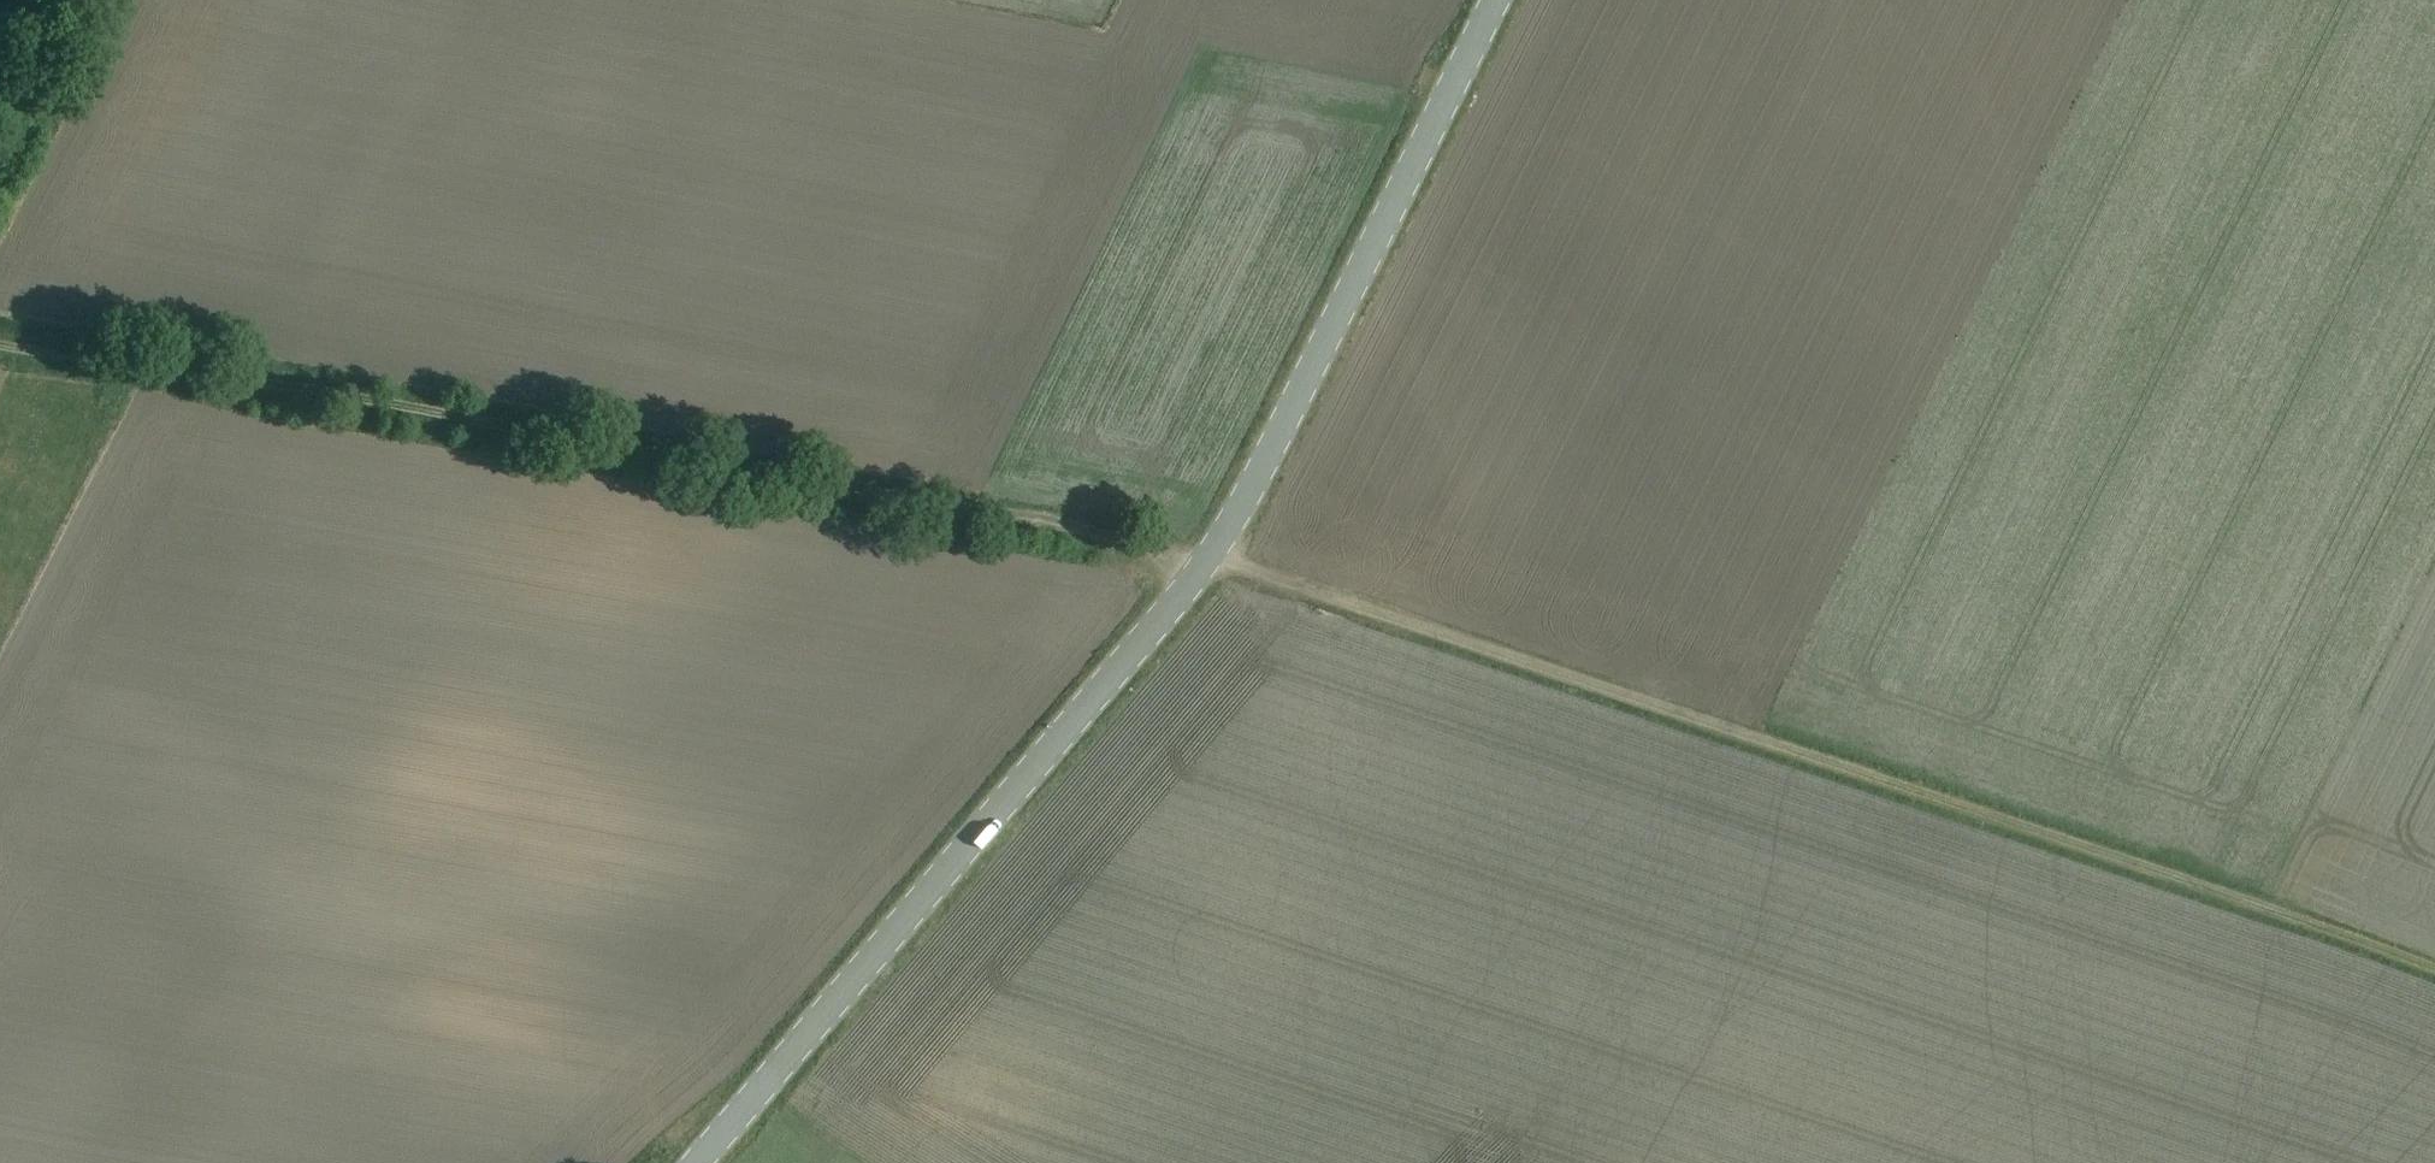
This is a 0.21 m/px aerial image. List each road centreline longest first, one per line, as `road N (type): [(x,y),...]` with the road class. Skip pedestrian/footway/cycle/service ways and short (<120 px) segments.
road 1 (track): [(0,341),(1208,557),(2434,970)]
road 2 (primary): [(694,1162),(1208,557),(1495,0)]

